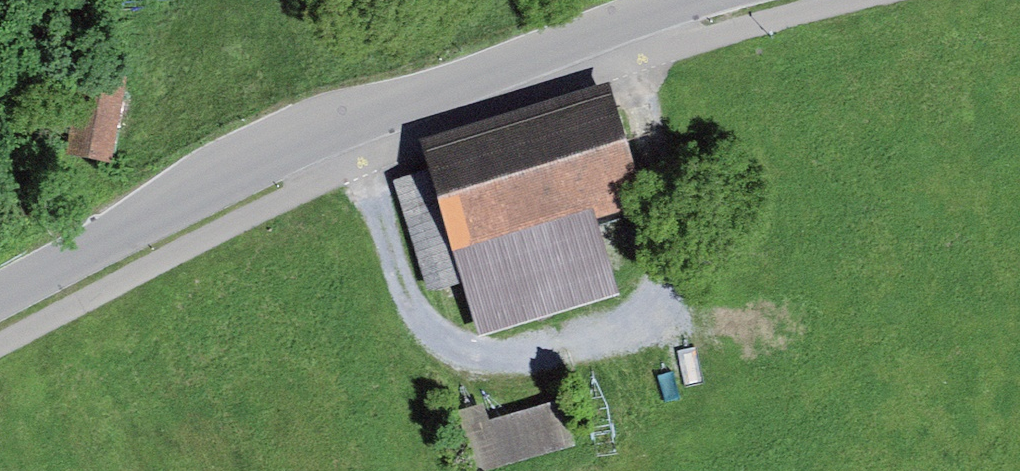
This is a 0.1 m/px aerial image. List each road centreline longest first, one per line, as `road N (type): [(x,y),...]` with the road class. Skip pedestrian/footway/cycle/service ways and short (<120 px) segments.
road 1 (tertiary): [(0,296),(356,123),(706,0)]
road 2 (track): [(356,123),(404,284),(441,345),(489,369),(611,342),(640,321),(663,278),(667,226),(619,25)]

